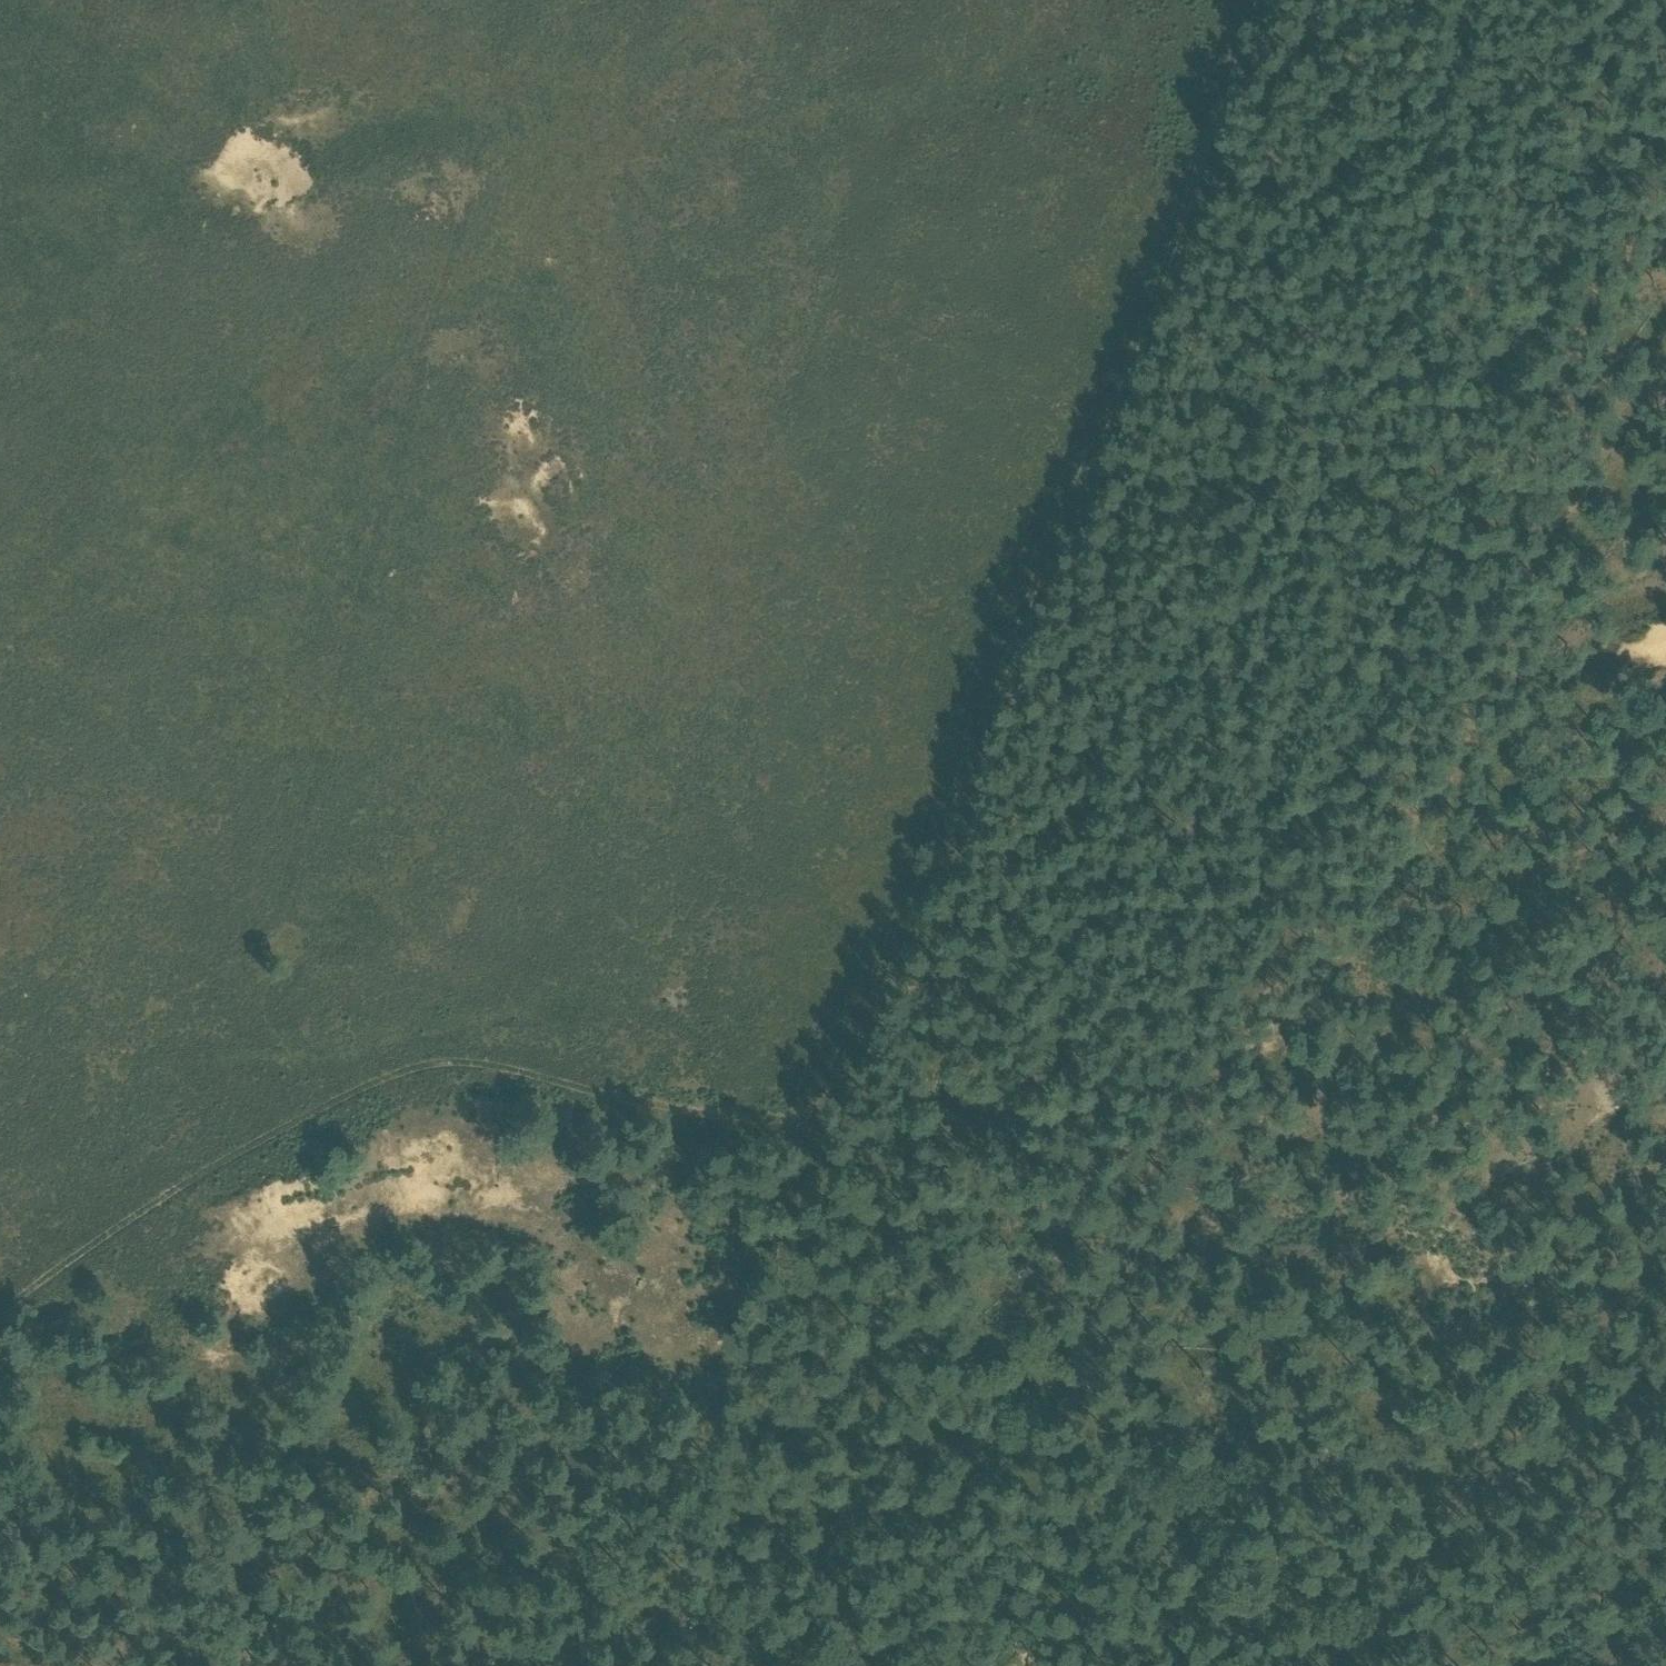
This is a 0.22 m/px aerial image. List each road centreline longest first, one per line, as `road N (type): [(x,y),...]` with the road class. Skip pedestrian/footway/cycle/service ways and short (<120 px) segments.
road 1 (track): [(1254,0),(1156,295),(828,1080),(808,1106),(744,1119)]
road 2 (track): [(744,1119),(812,1136),(1090,1239),(1214,1246),(1312,1212),(1451,1215),(1495,1187),(1536,1143),(1665,1088)]
road 3 (track): [(744,1119),(651,1106),(485,1065),(383,1076),(164,1196),(0,1316)]
road 4 (track): [(1090,1239),(1203,1413),(1242,1533),(1454,1665)]

